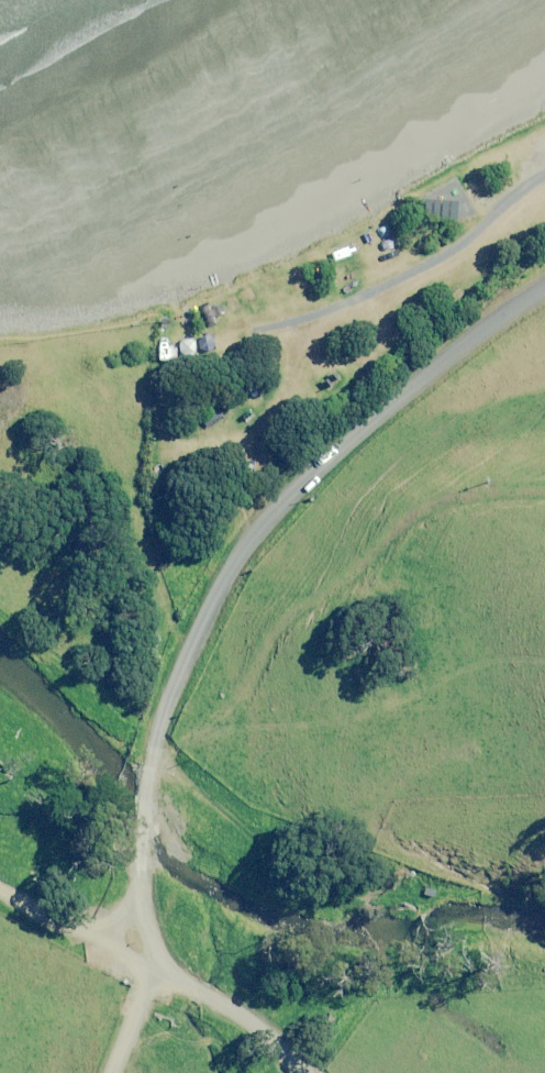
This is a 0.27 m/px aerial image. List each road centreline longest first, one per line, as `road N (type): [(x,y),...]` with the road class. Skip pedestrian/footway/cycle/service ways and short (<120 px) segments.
road 1 (unclassified): [(544,285),(410,382),(273,512),(216,592),(160,726),(149,778),(147,878),(164,958),(266,1031),(306,1072)]
road 2 (track): [(186,656),(256,654),(295,595),(381,535),(483,494),(544,498)]

